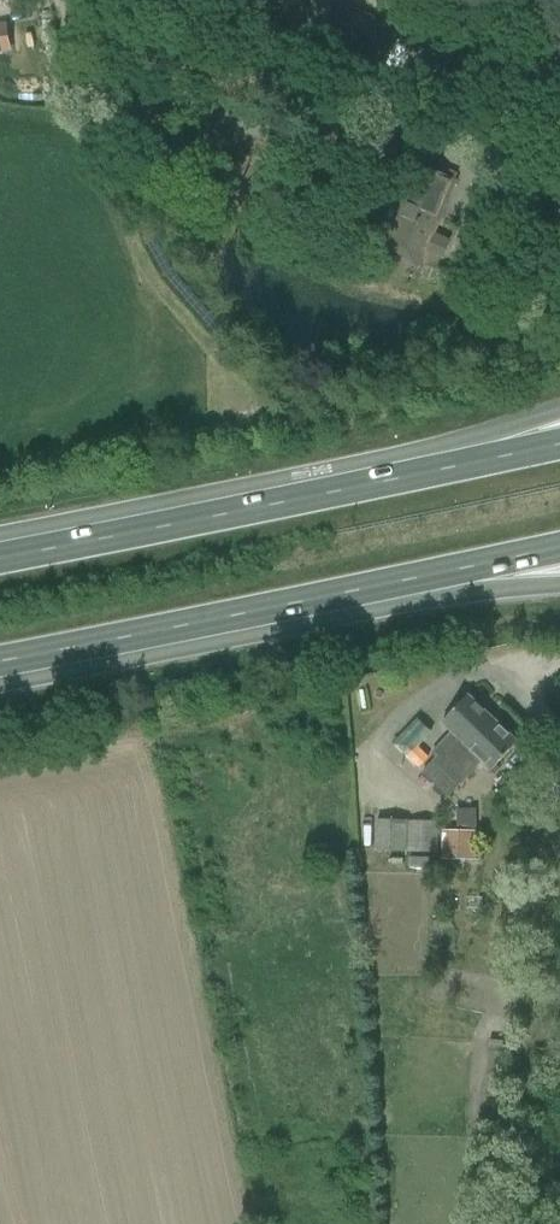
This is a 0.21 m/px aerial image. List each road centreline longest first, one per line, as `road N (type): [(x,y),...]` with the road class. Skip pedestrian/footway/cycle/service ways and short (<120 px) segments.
road 1 (primary): [(559,443),(0,557)]
road 2 (primary): [(0,661),(559,548)]
road 3 (track): [(63,0),(143,278),(262,411)]
road 4 (track): [(0,761),(147,734)]

